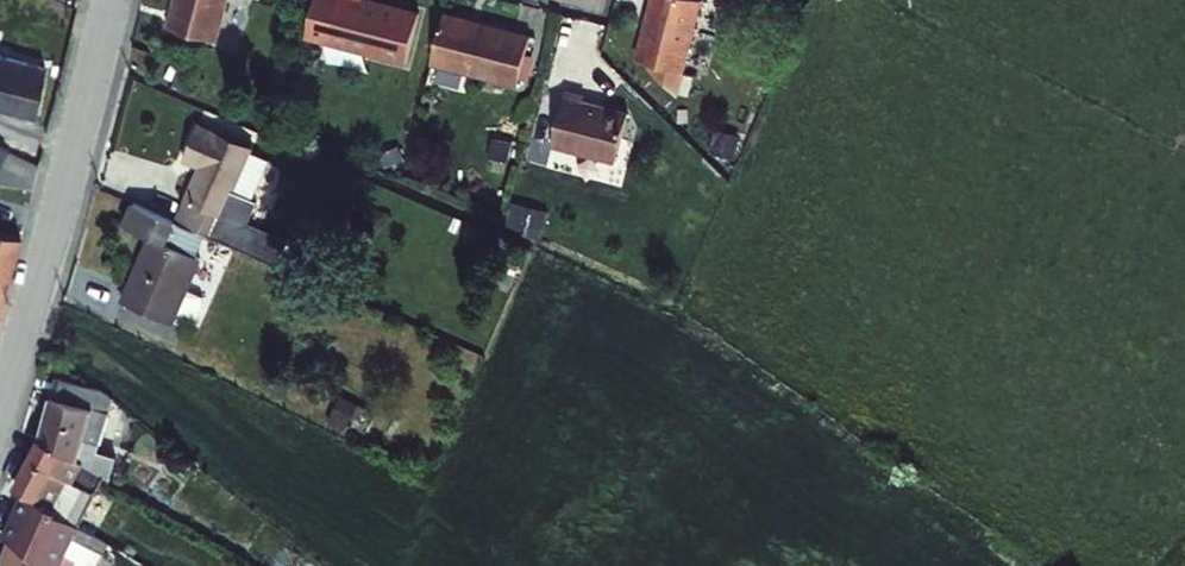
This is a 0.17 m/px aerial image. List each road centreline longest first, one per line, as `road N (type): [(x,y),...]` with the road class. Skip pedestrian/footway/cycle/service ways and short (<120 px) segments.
road 1 (tertiary): [(112,0),(0,406)]

